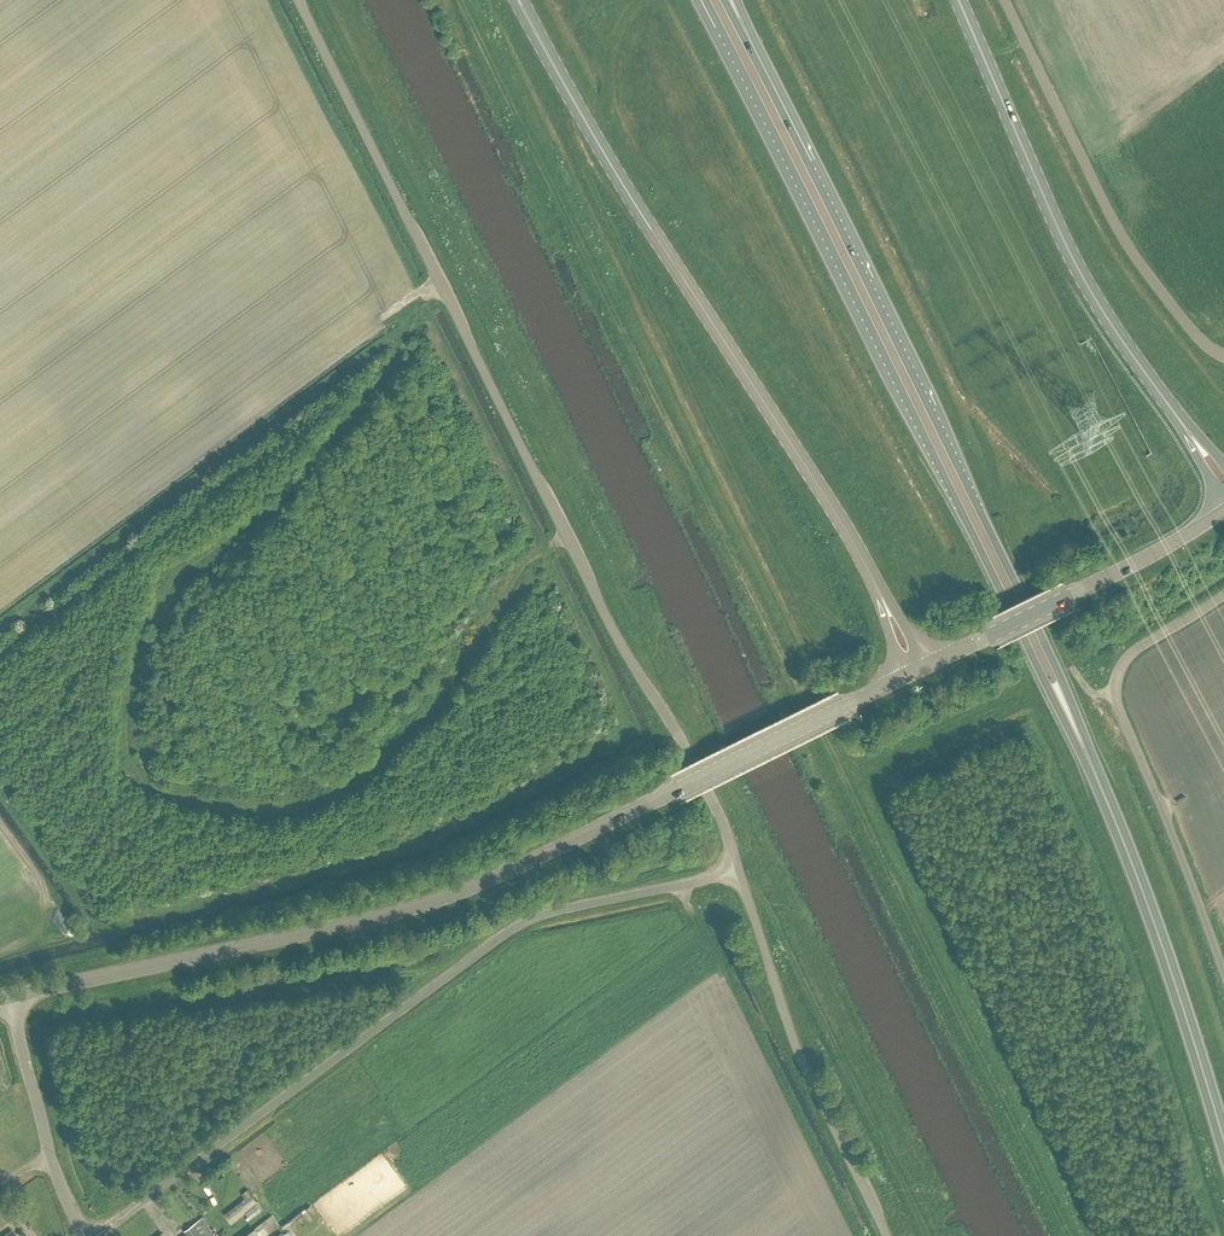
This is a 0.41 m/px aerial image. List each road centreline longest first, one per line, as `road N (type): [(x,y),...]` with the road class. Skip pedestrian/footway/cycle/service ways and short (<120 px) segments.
road 1 (unclassified): [(738,868),(690,754),(620,644),(294,0)]
road 2 (tertiary): [(8,995),(454,892),(912,673)]
road 3 (trunk): [(719,25),(1079,734)]
road 4 (unclassified): [(93,1235),(505,931),(558,909),(738,868)]
road 5 (trunk): [(544,46),(844,524),(912,673)]
road 6 (trunk): [(1079,734),(1041,636),(807,162)]
road 7 (trunk): [(1223,481),(1069,253),(959,0)]
road 8 (unclassified): [(1223,974),(1116,696),(1119,674),(1141,649),(1223,590)]
road 9 (trunk): [(1223,1133),(1146,893),(1079,734)]
road 10 (unclassified): [(1223,355),(1200,340),(1118,227),(1007,0)]
road 11 (unclassified): [(887,1235),(796,1051),(738,868)]
road 12 (tertiary): [(912,673),(1223,512)]
road 13 (unclassified): [(84,1235),(54,1166),(8,995)]
road 14 (trunk): [(807,162),(721,0)]
road 15 (trunk): [(807,162),(739,0)]

